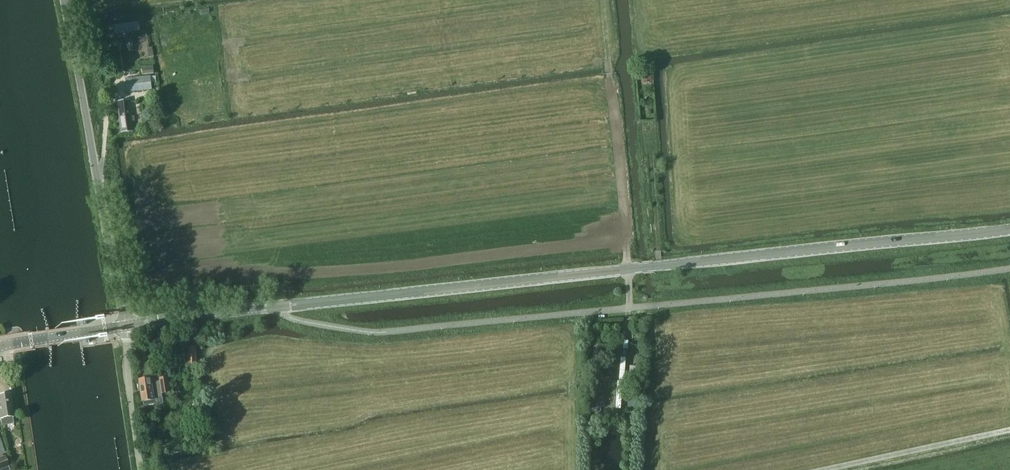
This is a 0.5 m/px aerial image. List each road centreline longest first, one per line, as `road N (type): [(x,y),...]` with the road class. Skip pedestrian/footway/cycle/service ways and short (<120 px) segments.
road 1 (tertiary): [(127,327),(1009,229)]
road 2 (unclassified): [(127,327),(65,0)]
road 3 (track): [(1009,430),(821,469)]
road 4 (unclassified): [(140,469),(127,327)]
road 5 (track): [(650,130),(659,267)]
road 6 (tertiary): [(0,346),(127,327)]

